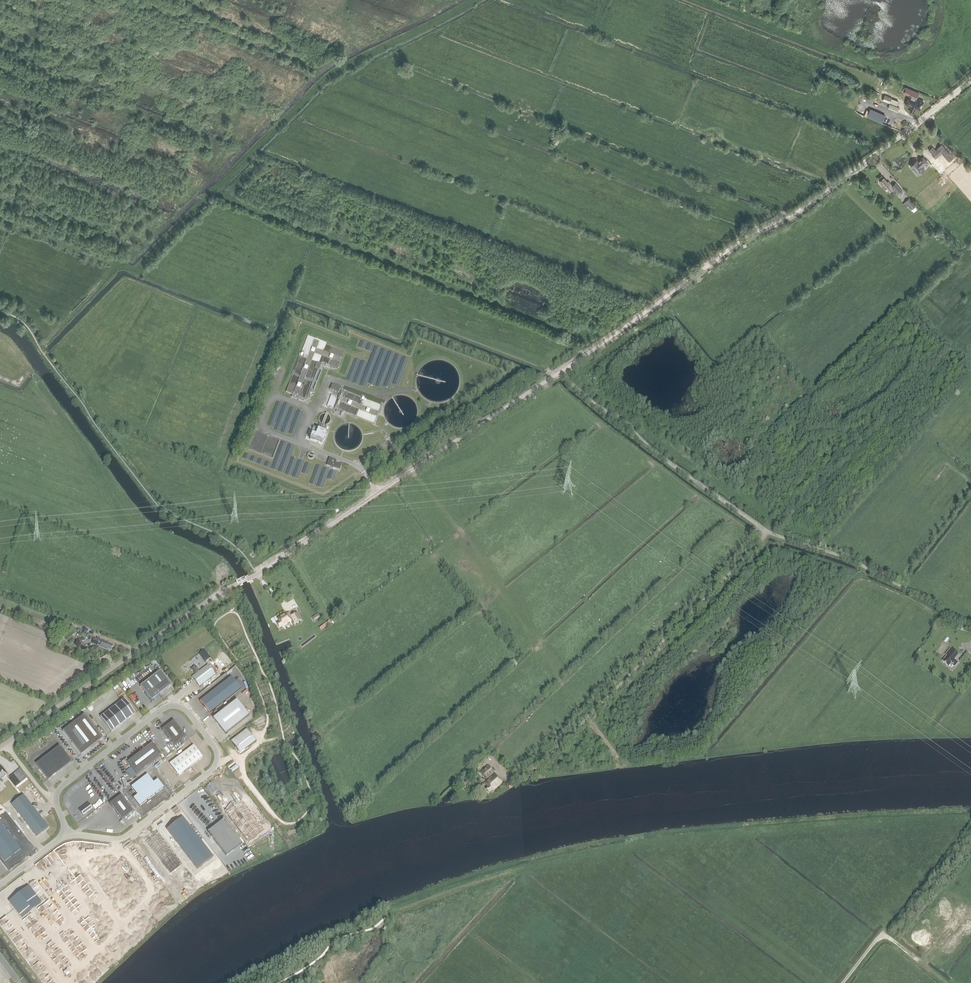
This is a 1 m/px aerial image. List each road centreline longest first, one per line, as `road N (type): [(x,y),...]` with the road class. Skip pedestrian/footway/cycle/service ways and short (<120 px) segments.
road 1 (tertiary): [(0,747),(213,598),(560,373)]
road 2 (tertiary): [(560,373),(749,238),(810,205),(970,80)]
road 3 (unclassified): [(67,833),(128,836),(213,769),(217,751),(172,707),(62,787),(58,808)]
road 4 (unclassified): [(768,532),(548,757),(515,778)]
road 5 (unclassified): [(768,532),(560,373)]
road 6 (unclassified): [(970,625),(871,569),(768,532)]

